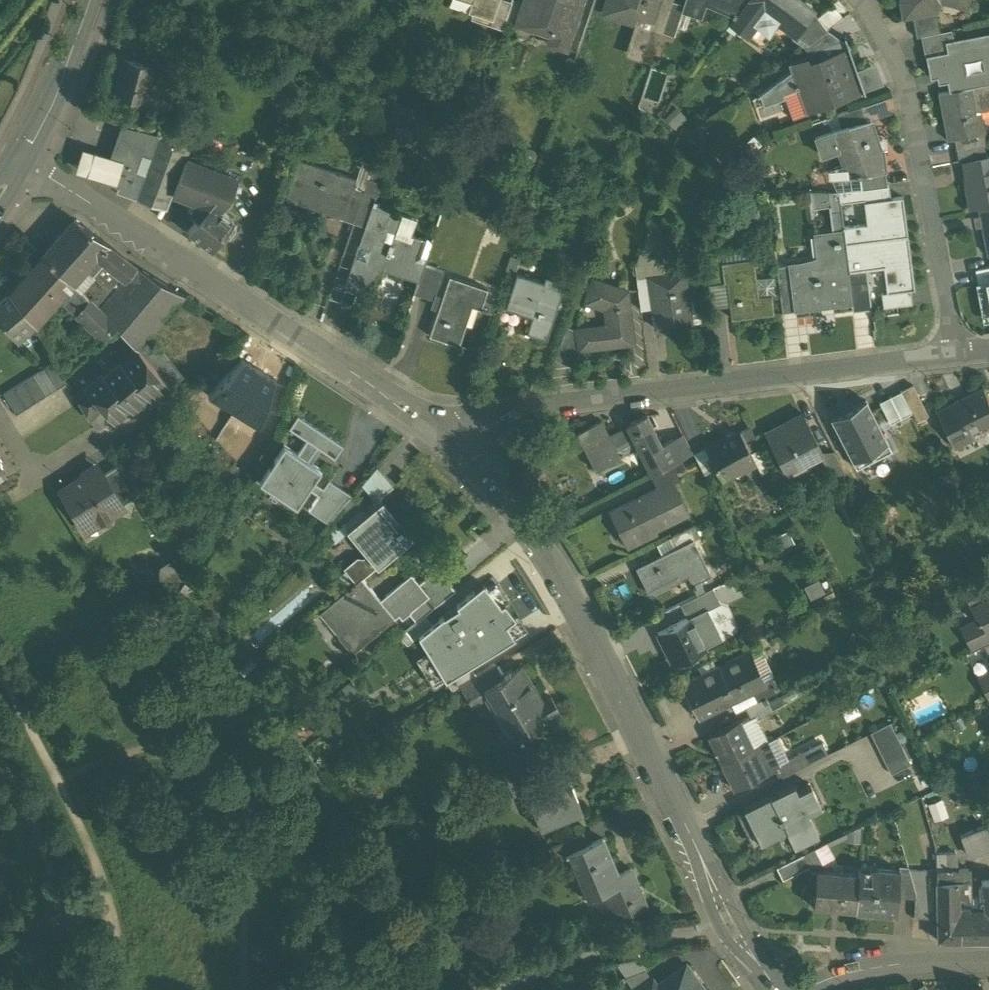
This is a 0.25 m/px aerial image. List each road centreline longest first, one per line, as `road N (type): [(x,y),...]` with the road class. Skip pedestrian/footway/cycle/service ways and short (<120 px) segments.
road 1 (residential): [(772,989),(730,928),(561,570),(440,430)]
road 2 (residential): [(440,430),(486,416),(956,358)]
road 3 (residential): [(440,430),(18,165)]
road 4 (residential): [(956,358),(934,209),(901,89),(856,0)]
road 5 (residential): [(988,963),(896,968),(828,978),(807,989)]
road 6 (tertiary): [(18,165),(86,0)]

